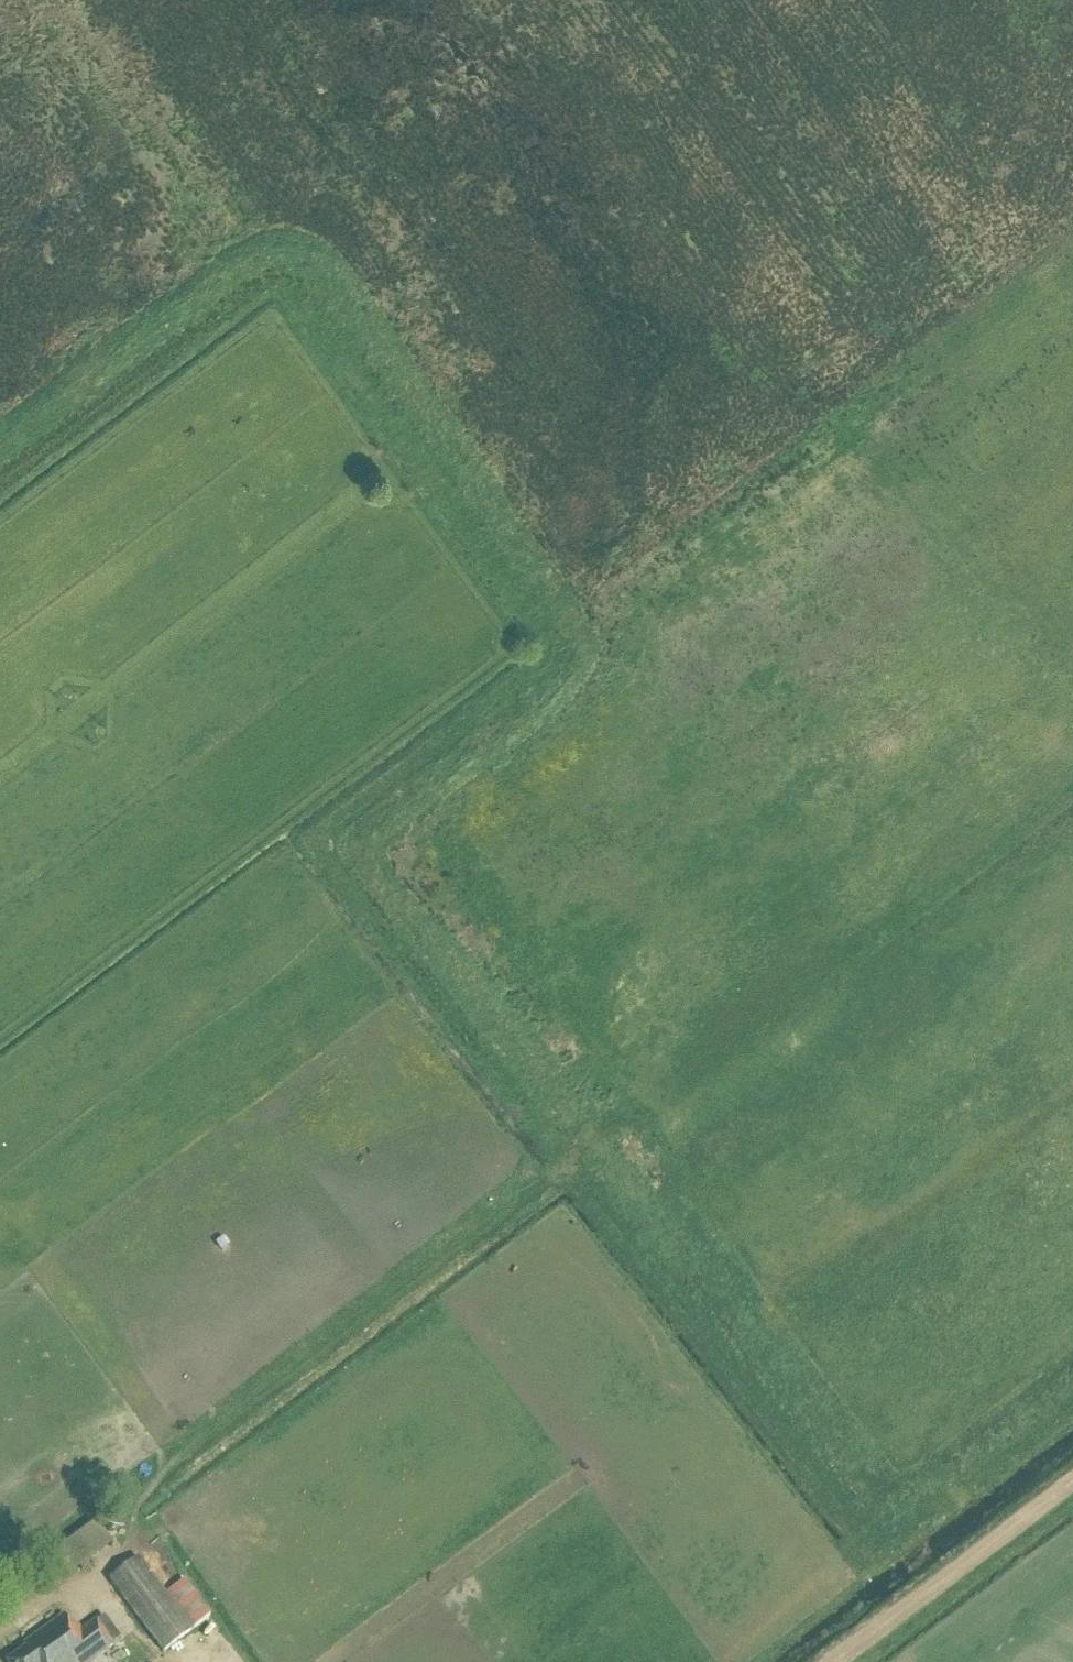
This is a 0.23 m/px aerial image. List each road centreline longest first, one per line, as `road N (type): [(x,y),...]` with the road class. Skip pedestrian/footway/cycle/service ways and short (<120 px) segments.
road 1 (track): [(839,1661),(1072,1485)]

